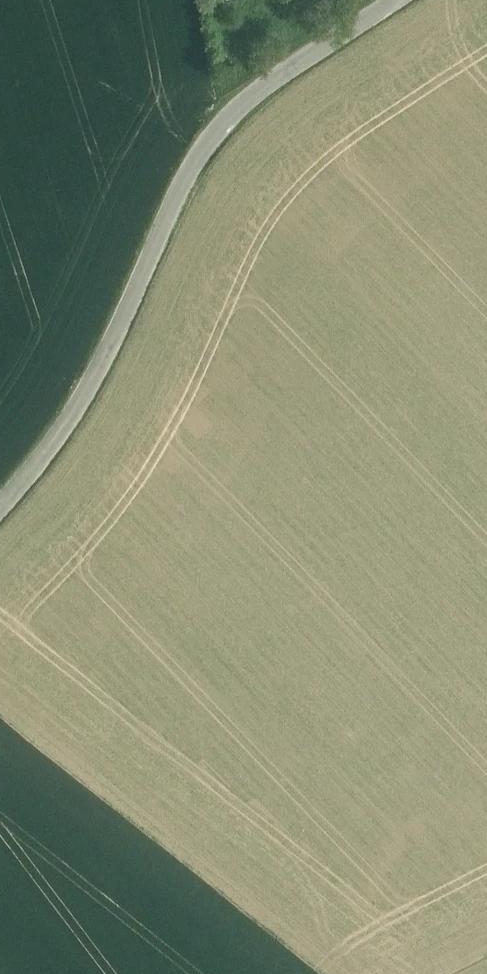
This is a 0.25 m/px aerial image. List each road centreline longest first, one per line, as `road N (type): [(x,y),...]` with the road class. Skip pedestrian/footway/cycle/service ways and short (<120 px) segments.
road 1 (tertiary): [(0,506),(98,377),(188,175),(228,114),(399,0)]

